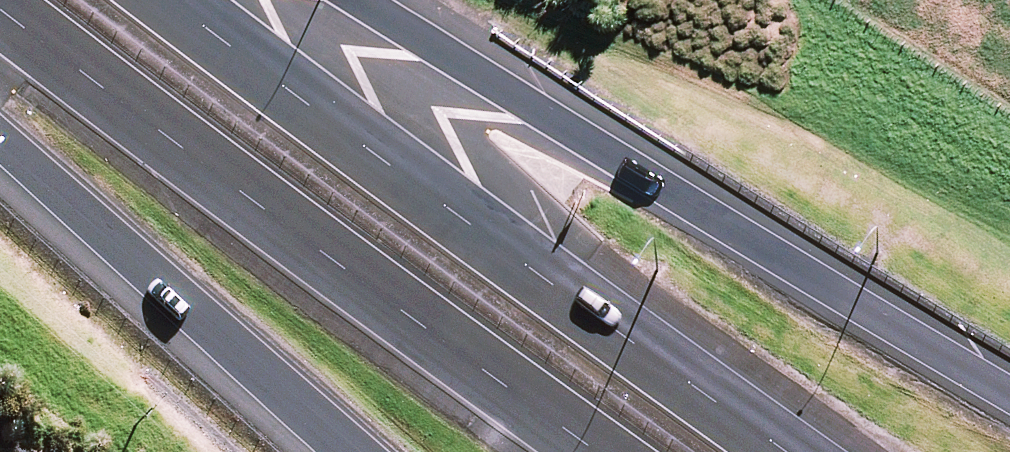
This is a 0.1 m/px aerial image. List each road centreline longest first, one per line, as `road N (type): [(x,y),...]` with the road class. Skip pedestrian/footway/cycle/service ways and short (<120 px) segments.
road 1 (motorway): [(347,0),(574,147),(1009,404)]
road 2 (motorway): [(165,0),(772,451)]
road 3 (motorway): [(584,451),(0,18)]
road 4 (motorway): [(341,451),(0,148)]

